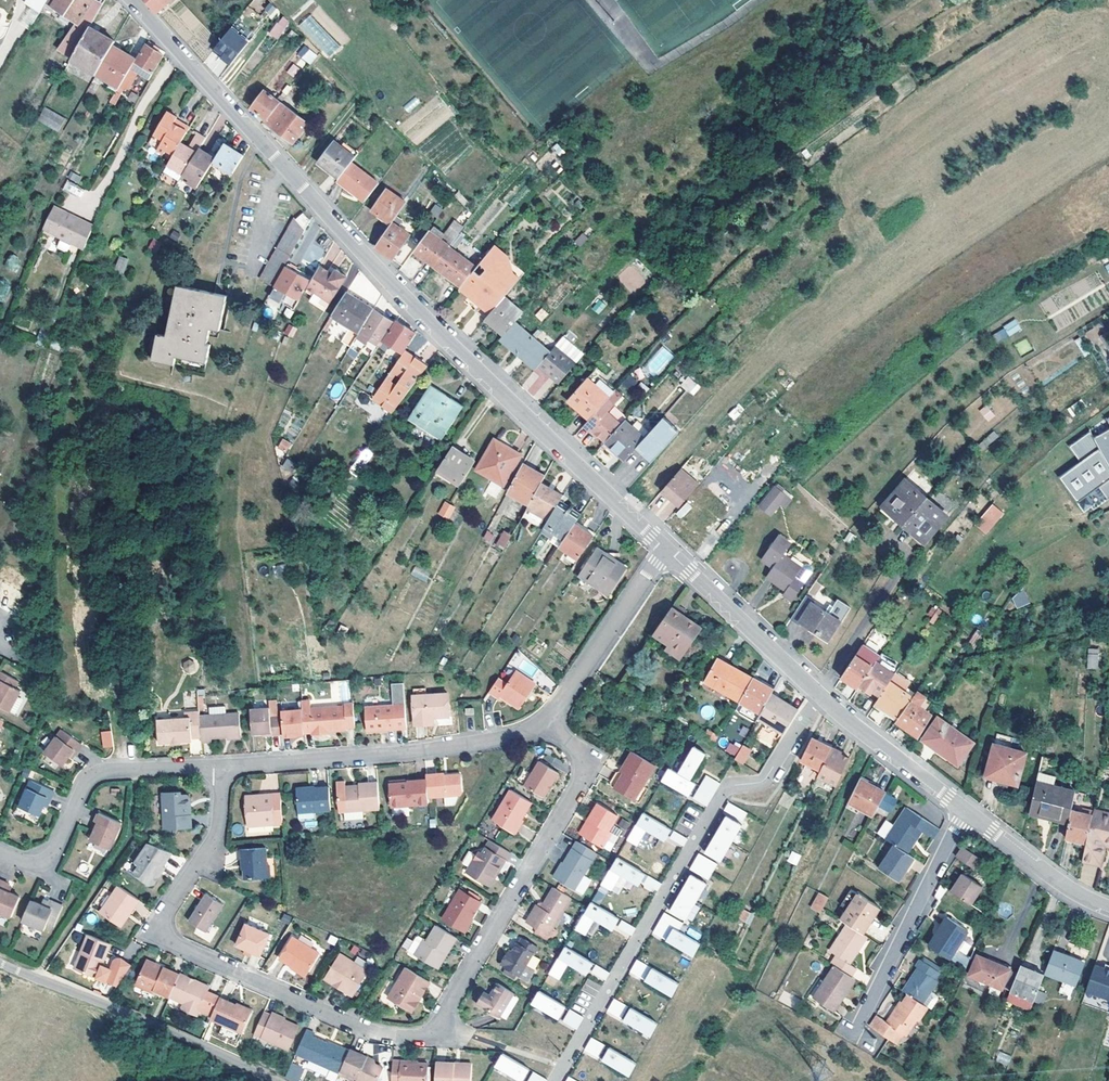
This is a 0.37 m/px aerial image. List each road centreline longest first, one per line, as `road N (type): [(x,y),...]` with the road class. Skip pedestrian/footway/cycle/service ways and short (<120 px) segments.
road 1 (residential): [(547,722),(583,757),(584,778),(438,1024),(419,1036),(369,1033),(163,934),(166,910),(218,830),(224,767)]
road 2 (unclassified): [(131,0),(448,340),(665,548)]
road 3 (residential): [(819,692),(766,778),(721,793),(555,1080)]
road 4 (residential): [(224,767),(416,751),(547,722)]
road 5 (unclassified): [(272,1080),(0,964)]
road 6 (residential): [(0,851),(45,862),(85,784),(107,770),(224,767)]
road 7 (residential): [(859,1022),(965,811)]
road 8 (unclassified): [(665,548),(819,692)]
road 9 (residential): [(547,722),(665,548)]
road 10 (unclassified): [(819,692),(965,811)]
road 11 (unclassified): [(965,811),(1084,901),(1108,909)]

